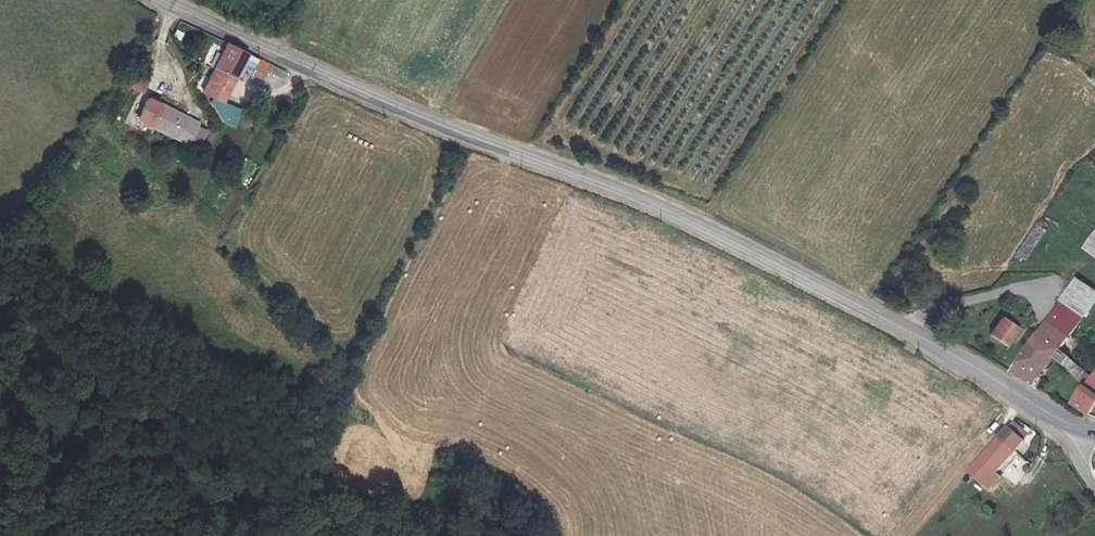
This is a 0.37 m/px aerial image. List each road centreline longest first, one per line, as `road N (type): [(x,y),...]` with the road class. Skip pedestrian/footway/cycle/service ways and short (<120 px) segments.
road 1 (tertiary): [(1094,435),(692,221),(337,84),(158,0)]

